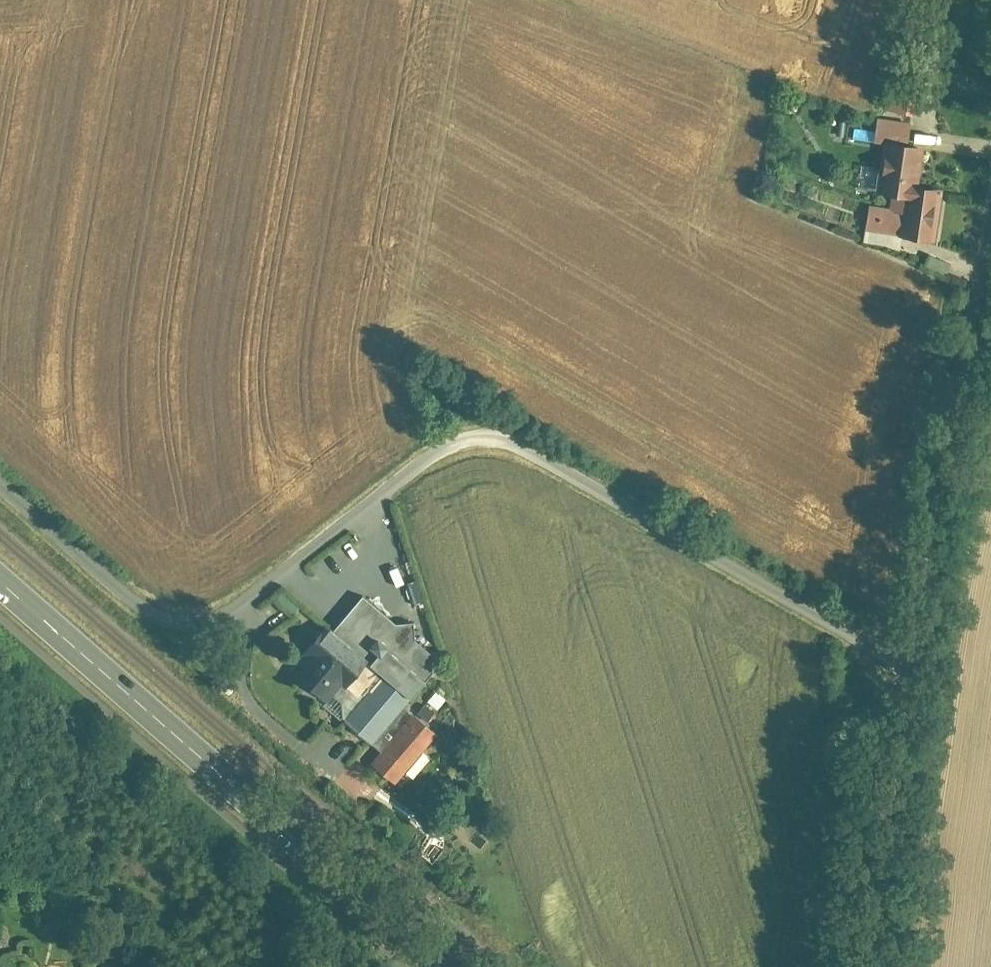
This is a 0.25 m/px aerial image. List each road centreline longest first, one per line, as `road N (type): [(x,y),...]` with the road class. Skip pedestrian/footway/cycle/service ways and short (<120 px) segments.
road 1 (unclassified): [(0,490),(117,590),(166,620),(232,616),(408,472),(458,448),(511,457),(913,672)]
road 2 (primary): [(0,584),(437,966)]
road 3 (unclassified): [(913,672),(941,465),(990,203)]
road 4 (unclassified): [(913,672),(870,966)]

